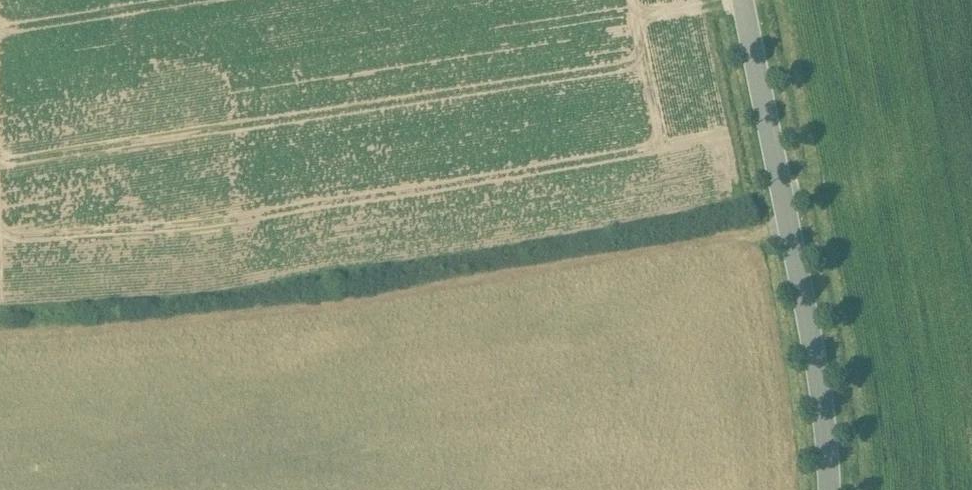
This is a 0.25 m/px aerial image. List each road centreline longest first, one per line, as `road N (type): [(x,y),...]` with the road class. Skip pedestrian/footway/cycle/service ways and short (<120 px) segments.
road 1 (tertiary): [(745,0),(819,373),(829,489)]

